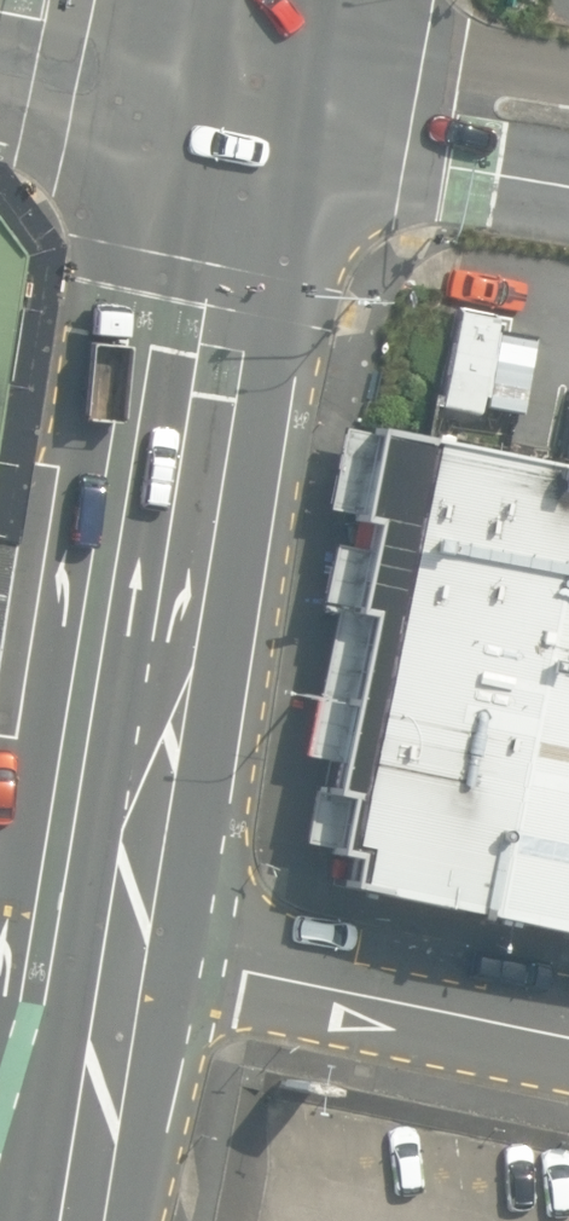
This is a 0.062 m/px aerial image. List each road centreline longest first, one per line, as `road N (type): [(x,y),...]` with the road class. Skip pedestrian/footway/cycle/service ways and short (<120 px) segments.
road 1 (secondary): [(106,943),(240,91)]
road 2 (residential): [(106,943),(568,1038)]
road 3 (unclassified): [(568,144),(240,91)]
road 4 (secondary): [(59,1220),(106,943)]
road 5 (tertiary): [(0,48),(240,91)]

